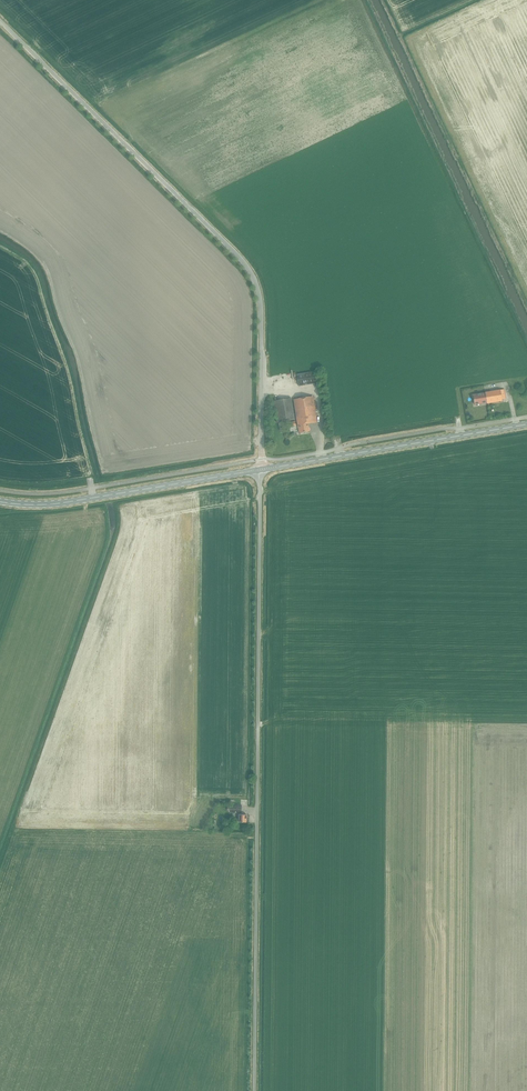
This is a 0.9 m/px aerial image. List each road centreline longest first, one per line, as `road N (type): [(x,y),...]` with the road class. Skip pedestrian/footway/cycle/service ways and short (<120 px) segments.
road 1 (unclassified): [(255,1090),(260,470)]
road 2 (unclassified): [(260,470),(263,316),(253,279),(0,20)]
road 3 (secondary): [(260,470),(526,424)]
road 4 (secondary): [(260,470),(41,505),(0,501)]

